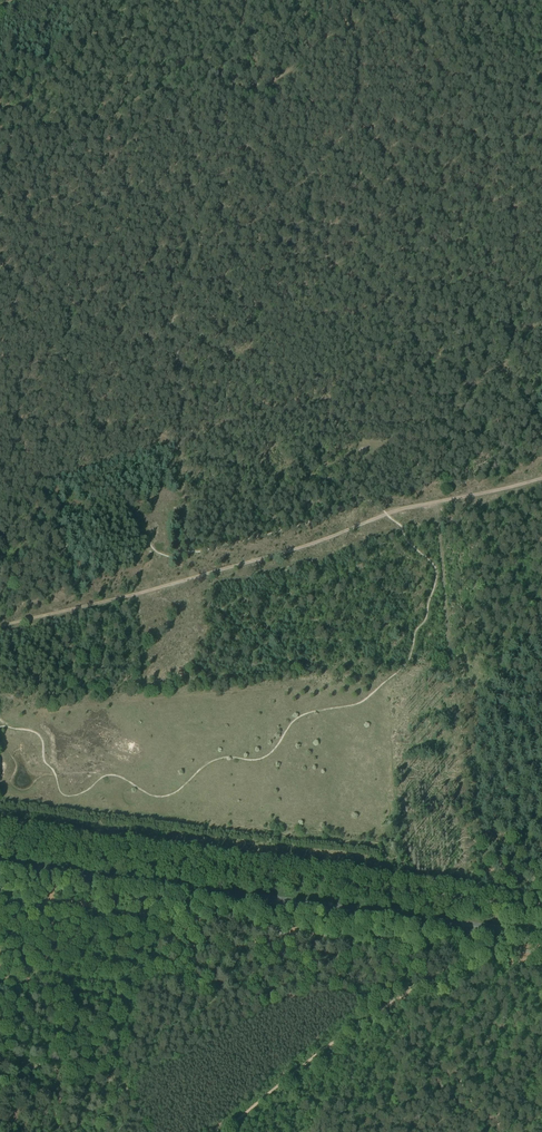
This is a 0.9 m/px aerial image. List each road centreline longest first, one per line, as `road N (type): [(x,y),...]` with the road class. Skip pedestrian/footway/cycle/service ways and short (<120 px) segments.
road 1 (track): [(0,626),(298,549),(403,508),(541,478)]
road 2 (primary): [(0,864),(541,934)]
road 3 (track): [(0,135),(51,138),(181,111),(222,82),(270,85),(356,23),(340,0)]
road 4 (track): [(0,980),(131,996),(145,987),(276,997),(348,986),(372,989),(389,1004)]
road 5 (track): [(389,1004),(222,1131)]
road 6 (track): [(0,1060),(110,1078),(135,1100),(142,1131)]
road 7 (track): [(389,1004),(472,1131)]

